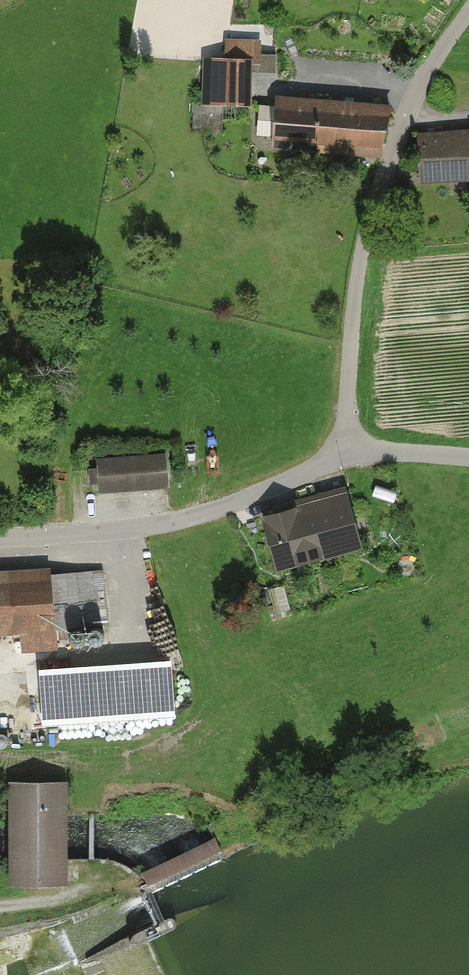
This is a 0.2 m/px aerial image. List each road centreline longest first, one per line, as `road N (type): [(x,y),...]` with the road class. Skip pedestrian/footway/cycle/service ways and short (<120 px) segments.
road 1 (unclassified): [(468,19),(423,87),(367,225),(350,337),(346,453)]
road 2 (unclassified): [(0,542),(179,522),(247,500),(346,453)]
road 3 (track): [(233,31),(272,41),(303,69),(423,87)]
road 4 (track): [(0,906),(128,886)]
road 5 (unclassified): [(346,453),(468,458)]

